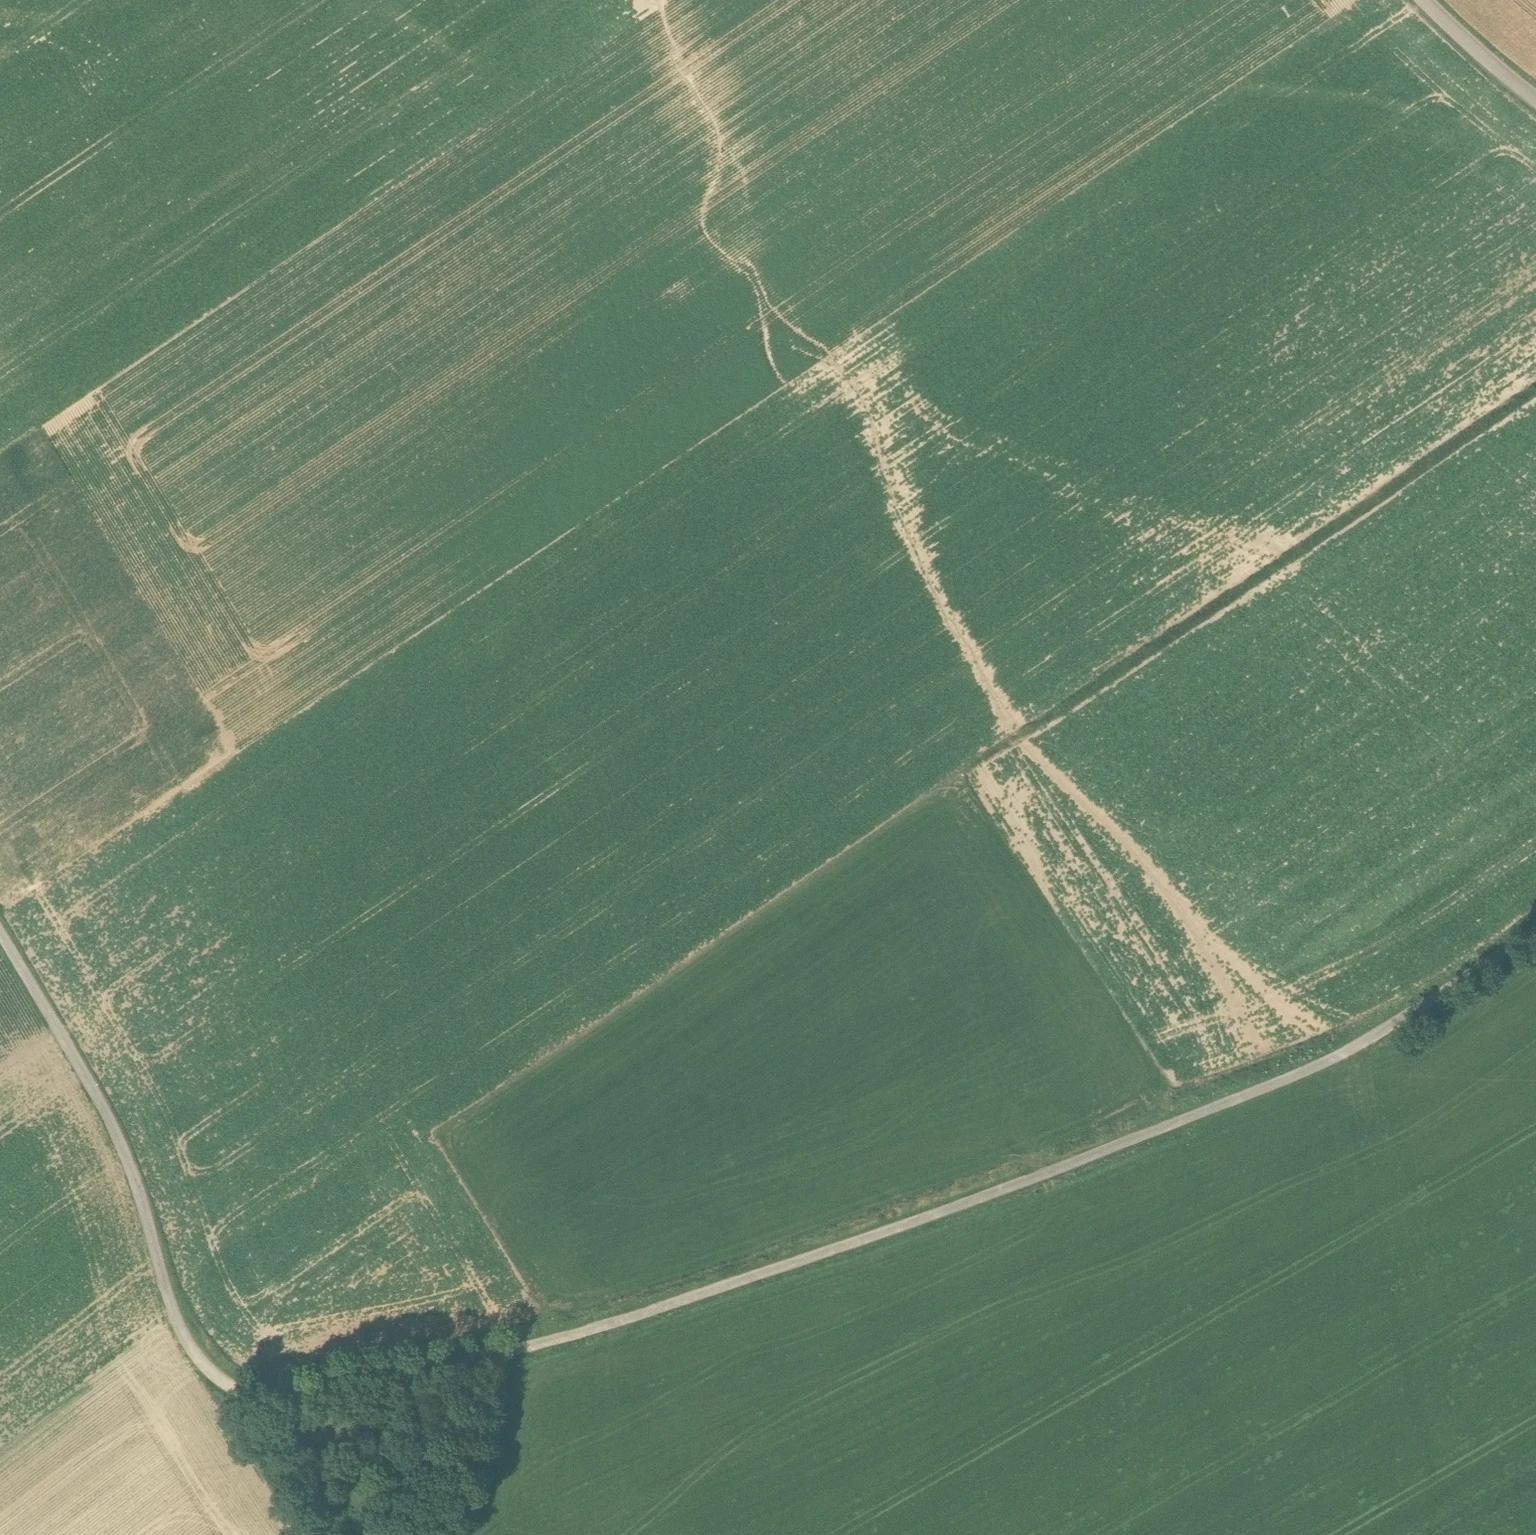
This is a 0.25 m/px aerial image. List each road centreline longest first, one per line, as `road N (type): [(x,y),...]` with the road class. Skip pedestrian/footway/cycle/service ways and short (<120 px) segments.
road 1 (unclassified): [(1535,929),(1336,1058),(1066,1166),(565,1336),(329,1395),(274,1400),(215,1374),(181,1328),(115,1130),(0,929)]
road 2 (track): [(508,1350),(478,1534)]
road 3 (unclassified): [(1535,101),(1422,0)]

